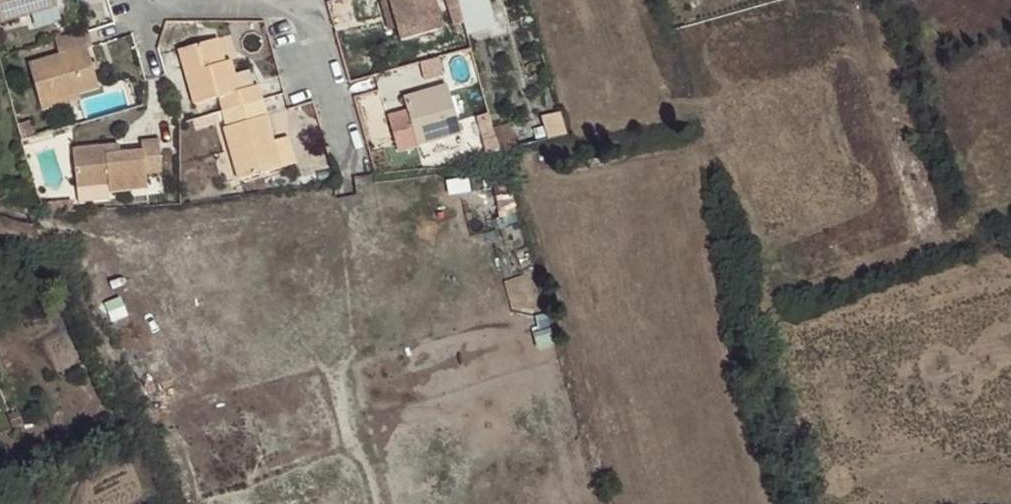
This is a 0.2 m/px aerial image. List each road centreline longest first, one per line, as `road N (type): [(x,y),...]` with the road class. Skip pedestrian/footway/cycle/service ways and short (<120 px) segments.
road 1 (residential): [(180,0),(288,1),(335,110)]

